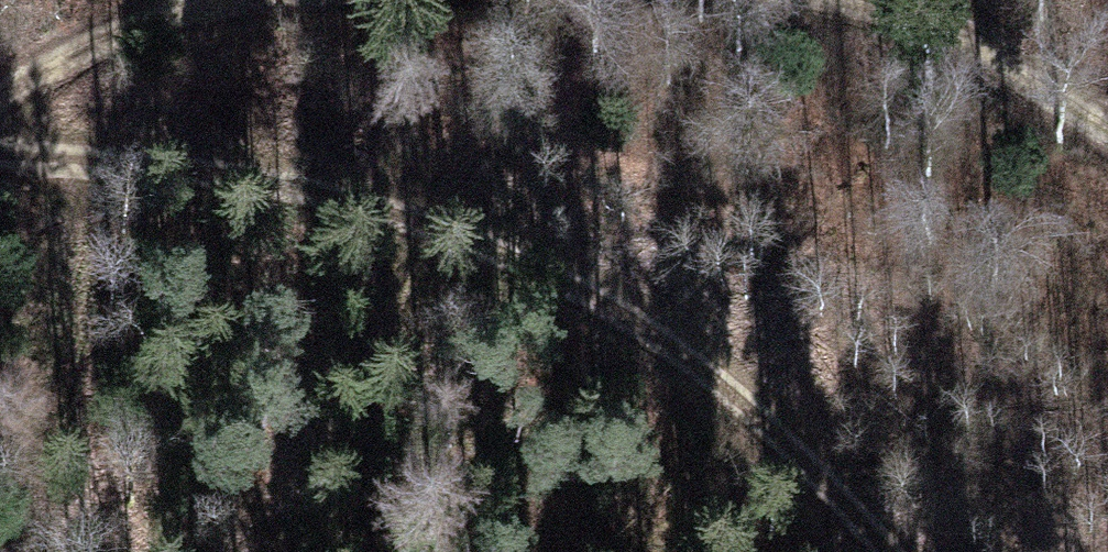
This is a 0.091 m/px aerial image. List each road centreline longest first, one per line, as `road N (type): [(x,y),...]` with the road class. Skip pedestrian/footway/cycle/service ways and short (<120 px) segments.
road 1 (track): [(0,153),(316,197),(622,313),(861,528),(877,551)]
road 2 (track): [(1107,130),(904,13),(841,0)]
road 3 (track): [(123,0),(0,67)]

